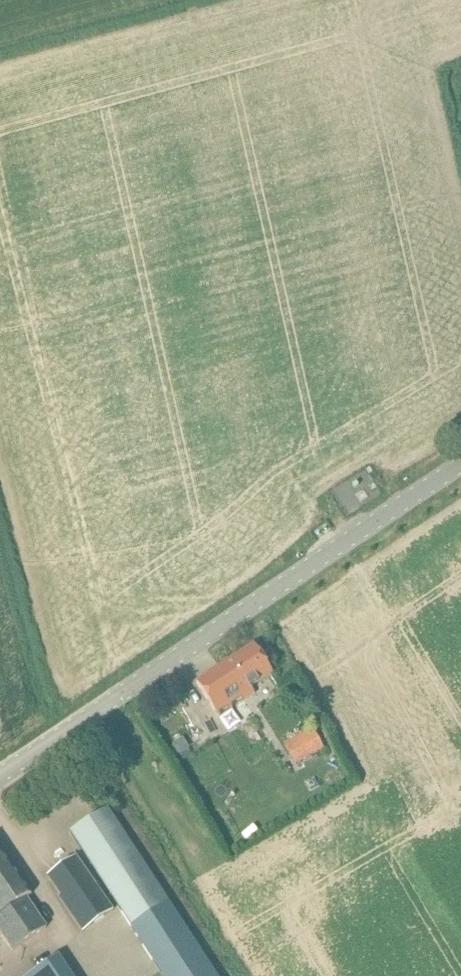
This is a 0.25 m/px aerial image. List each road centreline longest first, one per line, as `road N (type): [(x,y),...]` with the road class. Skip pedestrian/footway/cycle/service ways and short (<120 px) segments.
road 1 (tertiary): [(0,775),(460,464)]

